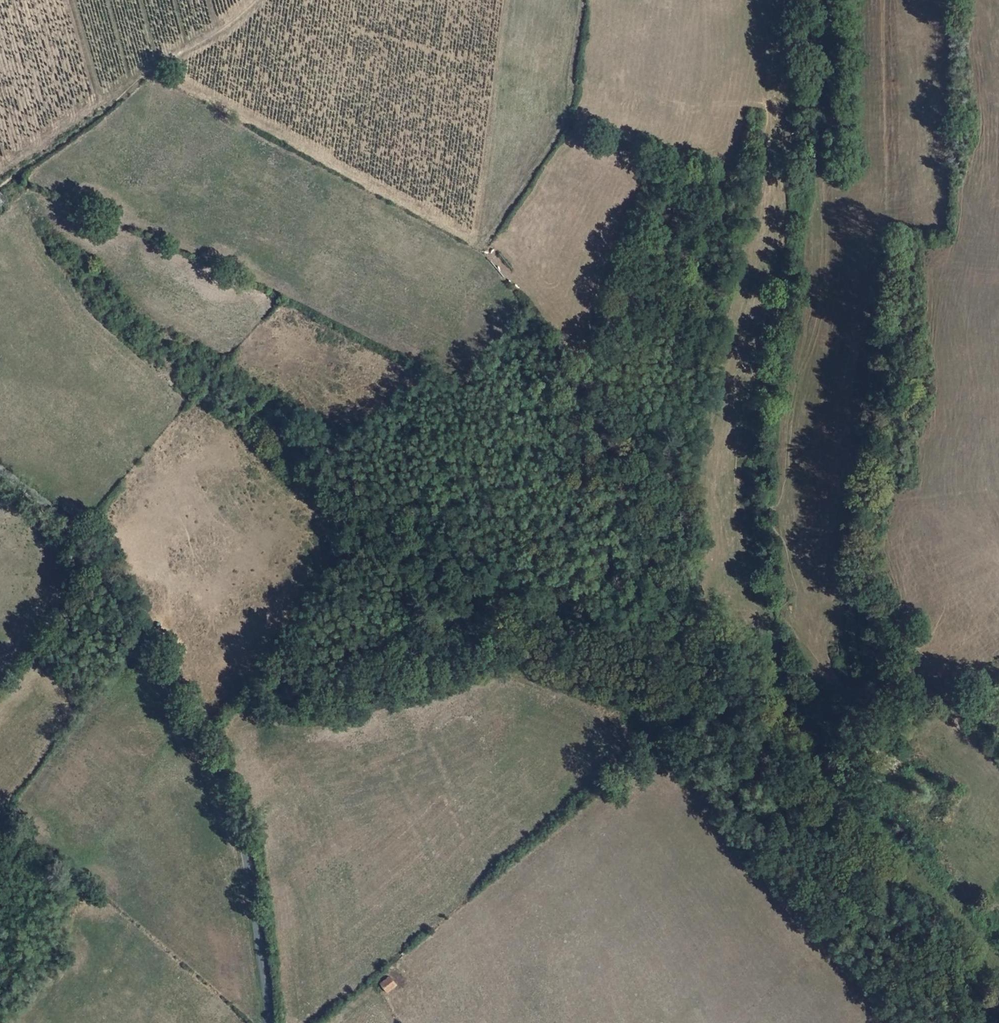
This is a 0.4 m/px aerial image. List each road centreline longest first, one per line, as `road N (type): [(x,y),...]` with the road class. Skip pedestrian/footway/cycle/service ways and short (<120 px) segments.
road 1 (unclassified): [(0,468),(57,506),(91,547),(210,756),(240,823),(270,1022)]
road 2 (track): [(0,174),(162,64),(228,29),(258,0)]

